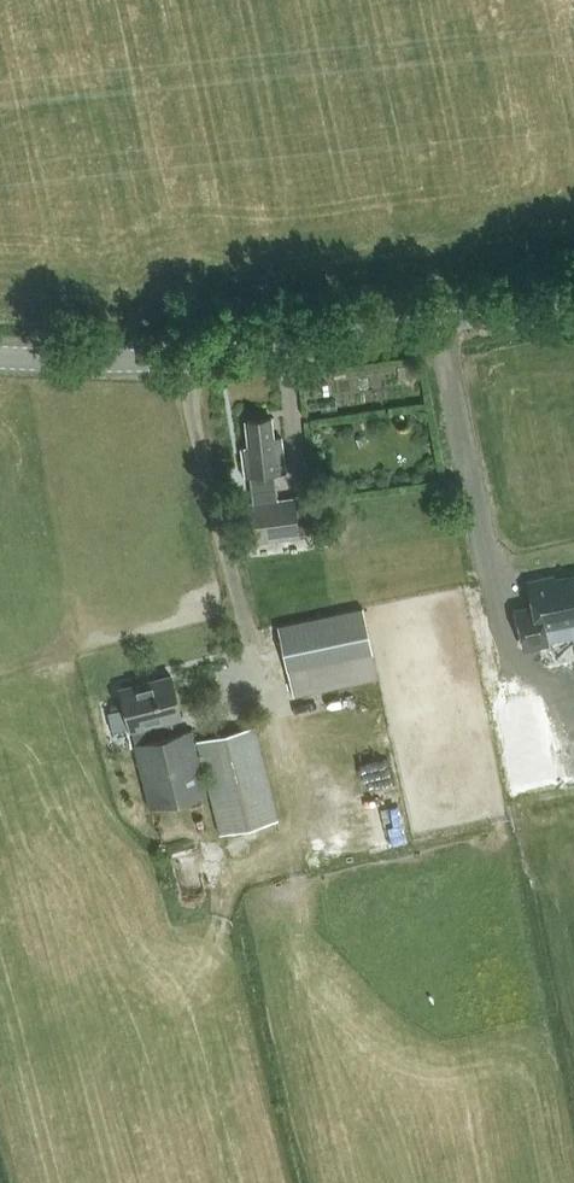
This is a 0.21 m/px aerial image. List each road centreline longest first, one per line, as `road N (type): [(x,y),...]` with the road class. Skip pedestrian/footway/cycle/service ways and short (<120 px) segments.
road 1 (tertiary): [(573,303),(154,359),(0,355)]

